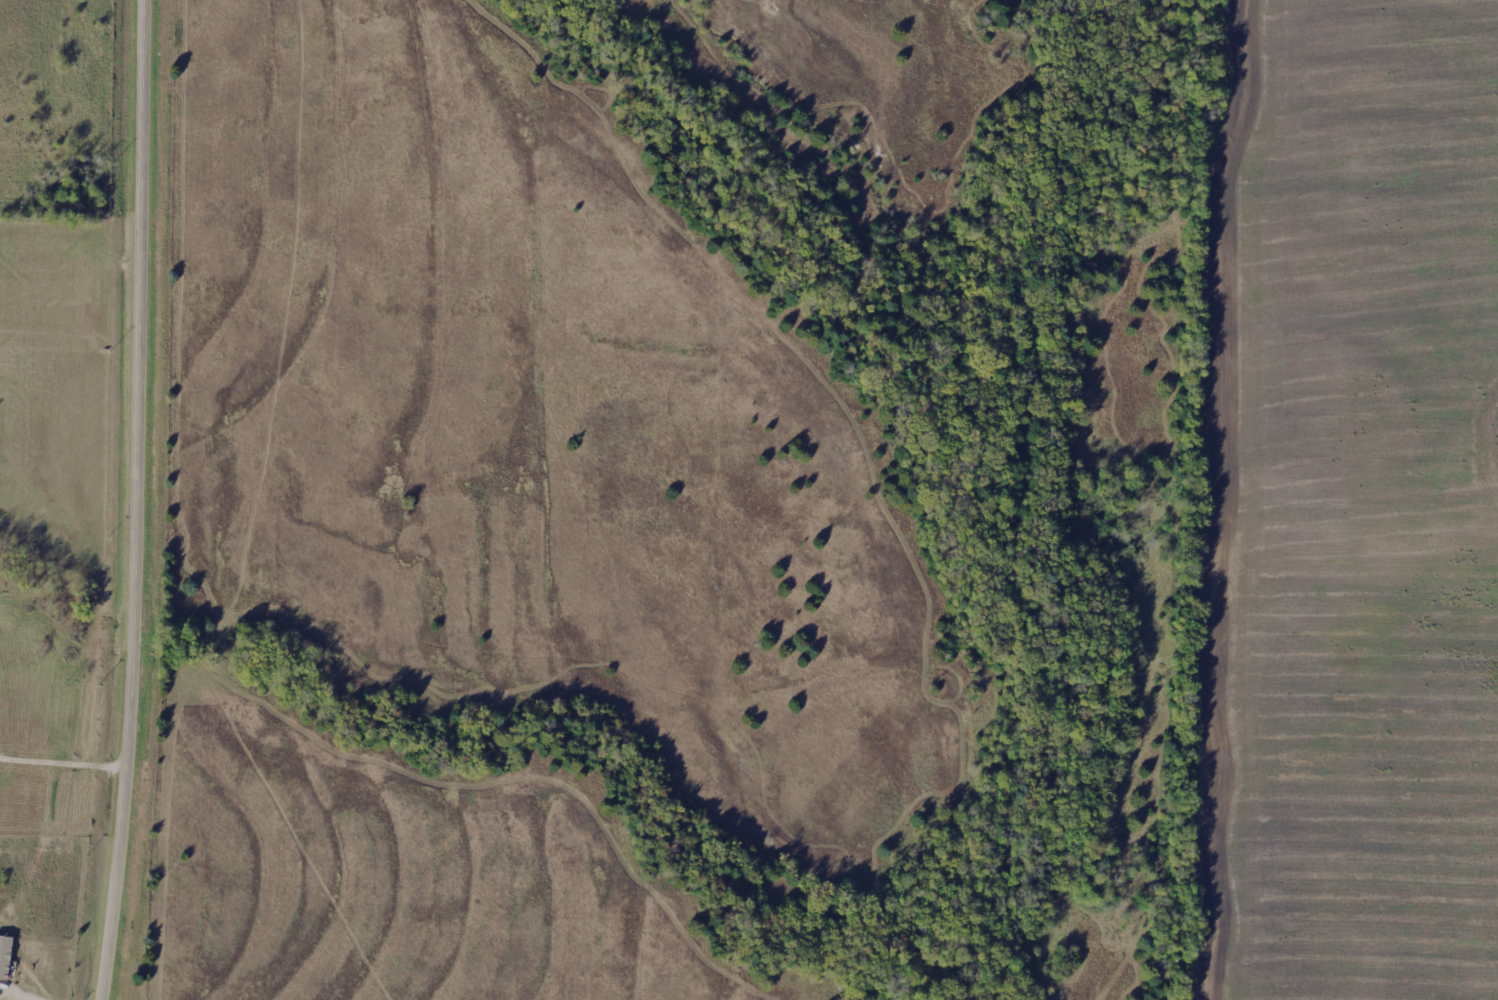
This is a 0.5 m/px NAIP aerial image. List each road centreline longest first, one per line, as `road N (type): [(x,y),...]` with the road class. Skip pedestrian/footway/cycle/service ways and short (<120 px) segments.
road 1 (tertiary): [(106,999),(140,624),(149,0)]

